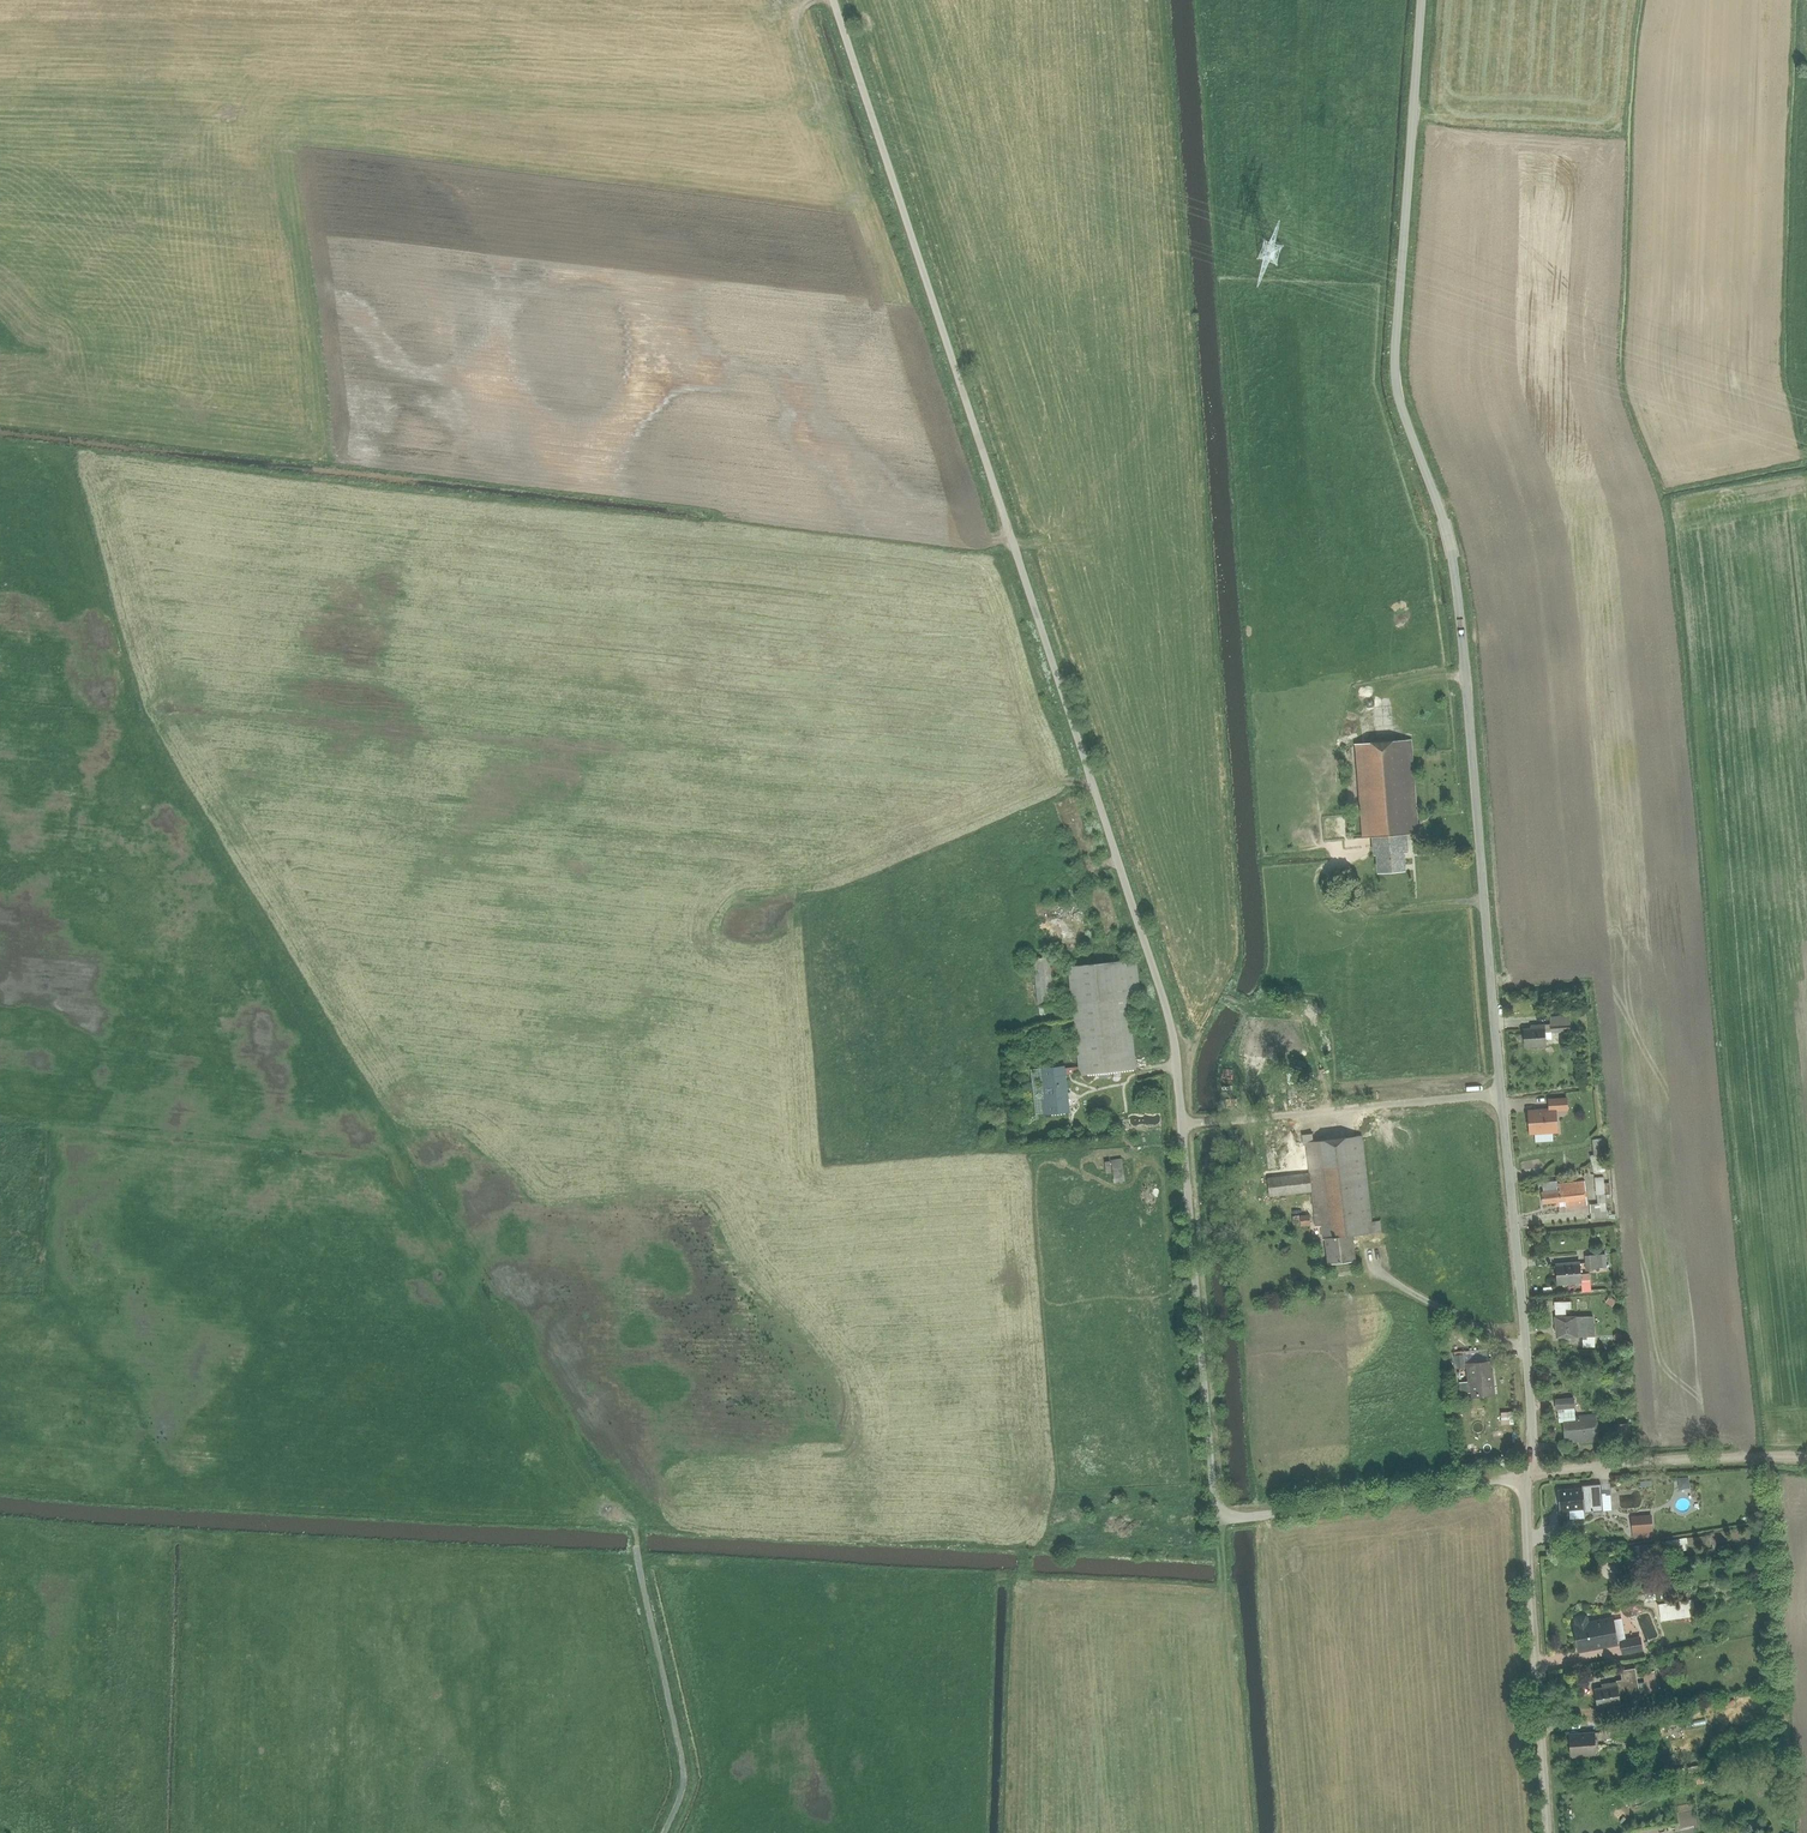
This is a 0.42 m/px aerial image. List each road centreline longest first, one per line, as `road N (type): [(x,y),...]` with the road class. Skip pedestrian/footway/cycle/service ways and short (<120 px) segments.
road 1 (unclassified): [(835,0),(1173,1035),(1217,1518),(1527,1475)]
road 2 (unclassified): [(1421,0),(1395,363),(1459,599),(1533,1439),(1527,1475)]
road 3 (unclassified): [(1527,1475),(1548,1832)]
road 4 (track): [(1527,1475),(1806,1459)]
road 5 (unclassified): [(669,1832),(686,1789),(641,1572)]

